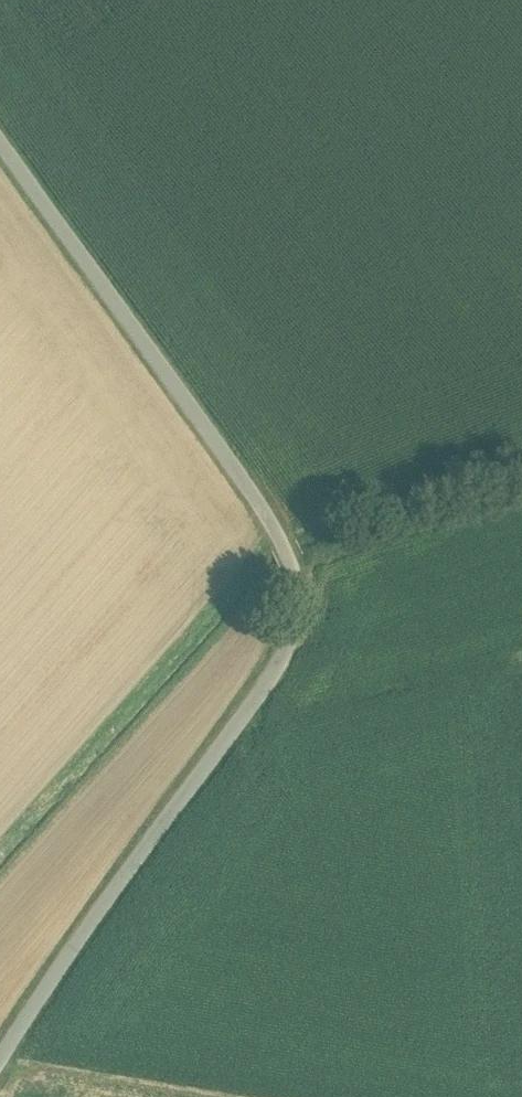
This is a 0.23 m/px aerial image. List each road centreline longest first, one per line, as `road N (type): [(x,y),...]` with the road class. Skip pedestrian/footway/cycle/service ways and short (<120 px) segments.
road 1 (unclassified): [(0,1056),(287,656),(298,608),(298,578),(254,493),(0,143)]

